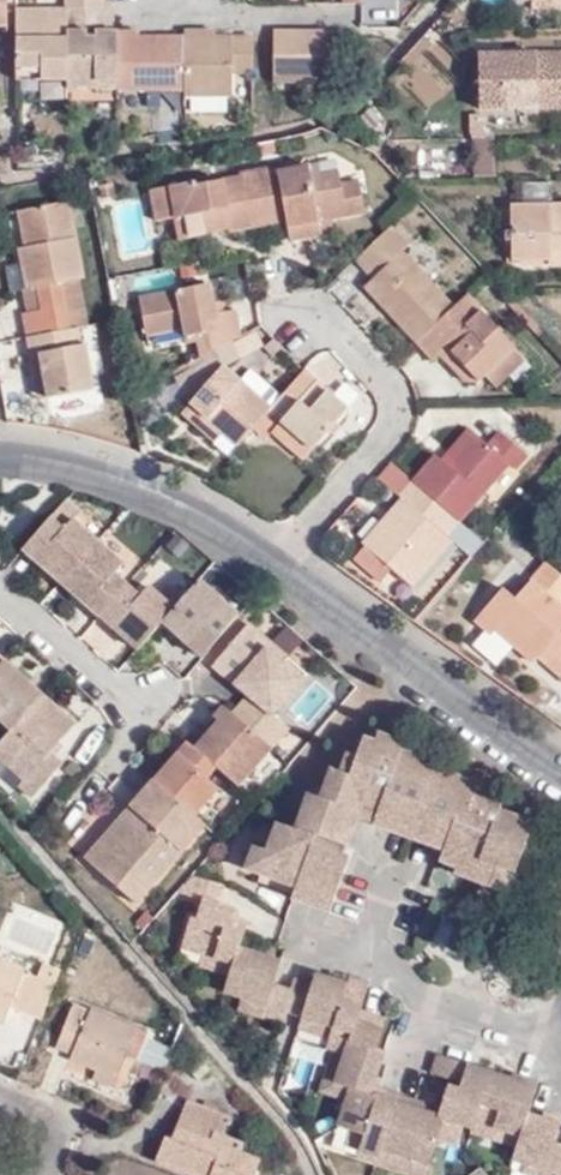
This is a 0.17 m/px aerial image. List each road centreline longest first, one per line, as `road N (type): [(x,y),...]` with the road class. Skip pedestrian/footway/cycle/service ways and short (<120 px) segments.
road 1 (residential): [(278,577),(408,420),(387,364),(318,310),(290,313)]
road 2 (residential): [(278,577),(532,768),(560,781)]
road 3 (residential): [(0,460),(47,463),(206,520),(278,577)]
road 4 (residential): [(560,1062),(436,1013),(367,954),(295,935)]
road 5 (residential): [(0,589),(143,715)]
road 6 (residential): [(223,11),(359,15)]

